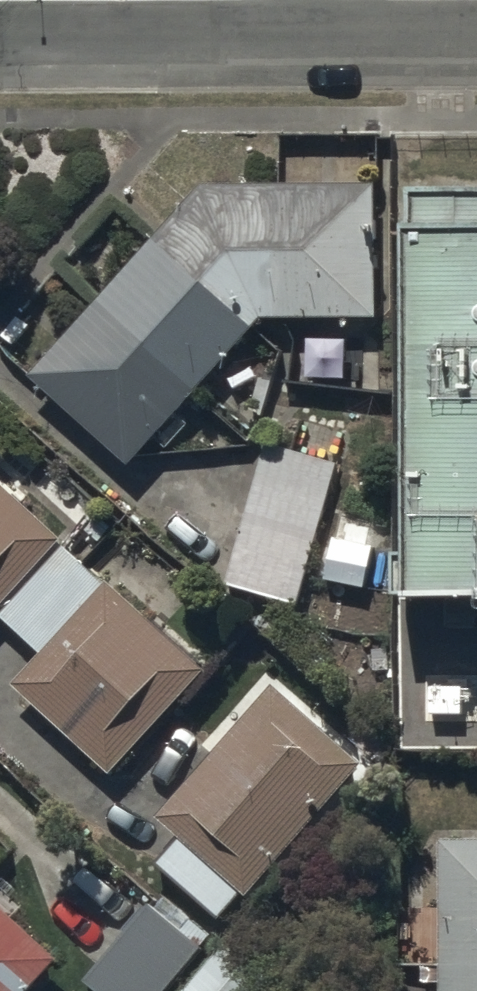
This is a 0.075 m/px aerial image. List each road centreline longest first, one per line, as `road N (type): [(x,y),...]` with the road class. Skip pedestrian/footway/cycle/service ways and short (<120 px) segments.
road 1 (secondary): [(0,3),(343,1)]
road 2 (secondary): [(343,1),(476,1)]

